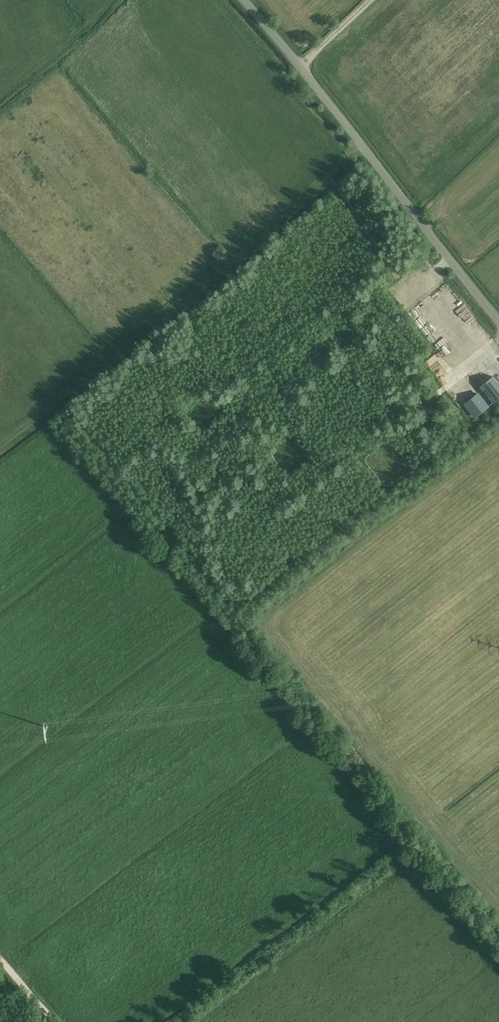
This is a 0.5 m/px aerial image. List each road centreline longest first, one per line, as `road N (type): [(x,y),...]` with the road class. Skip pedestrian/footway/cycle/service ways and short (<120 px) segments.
road 1 (residential): [(498,320),(243,0)]

